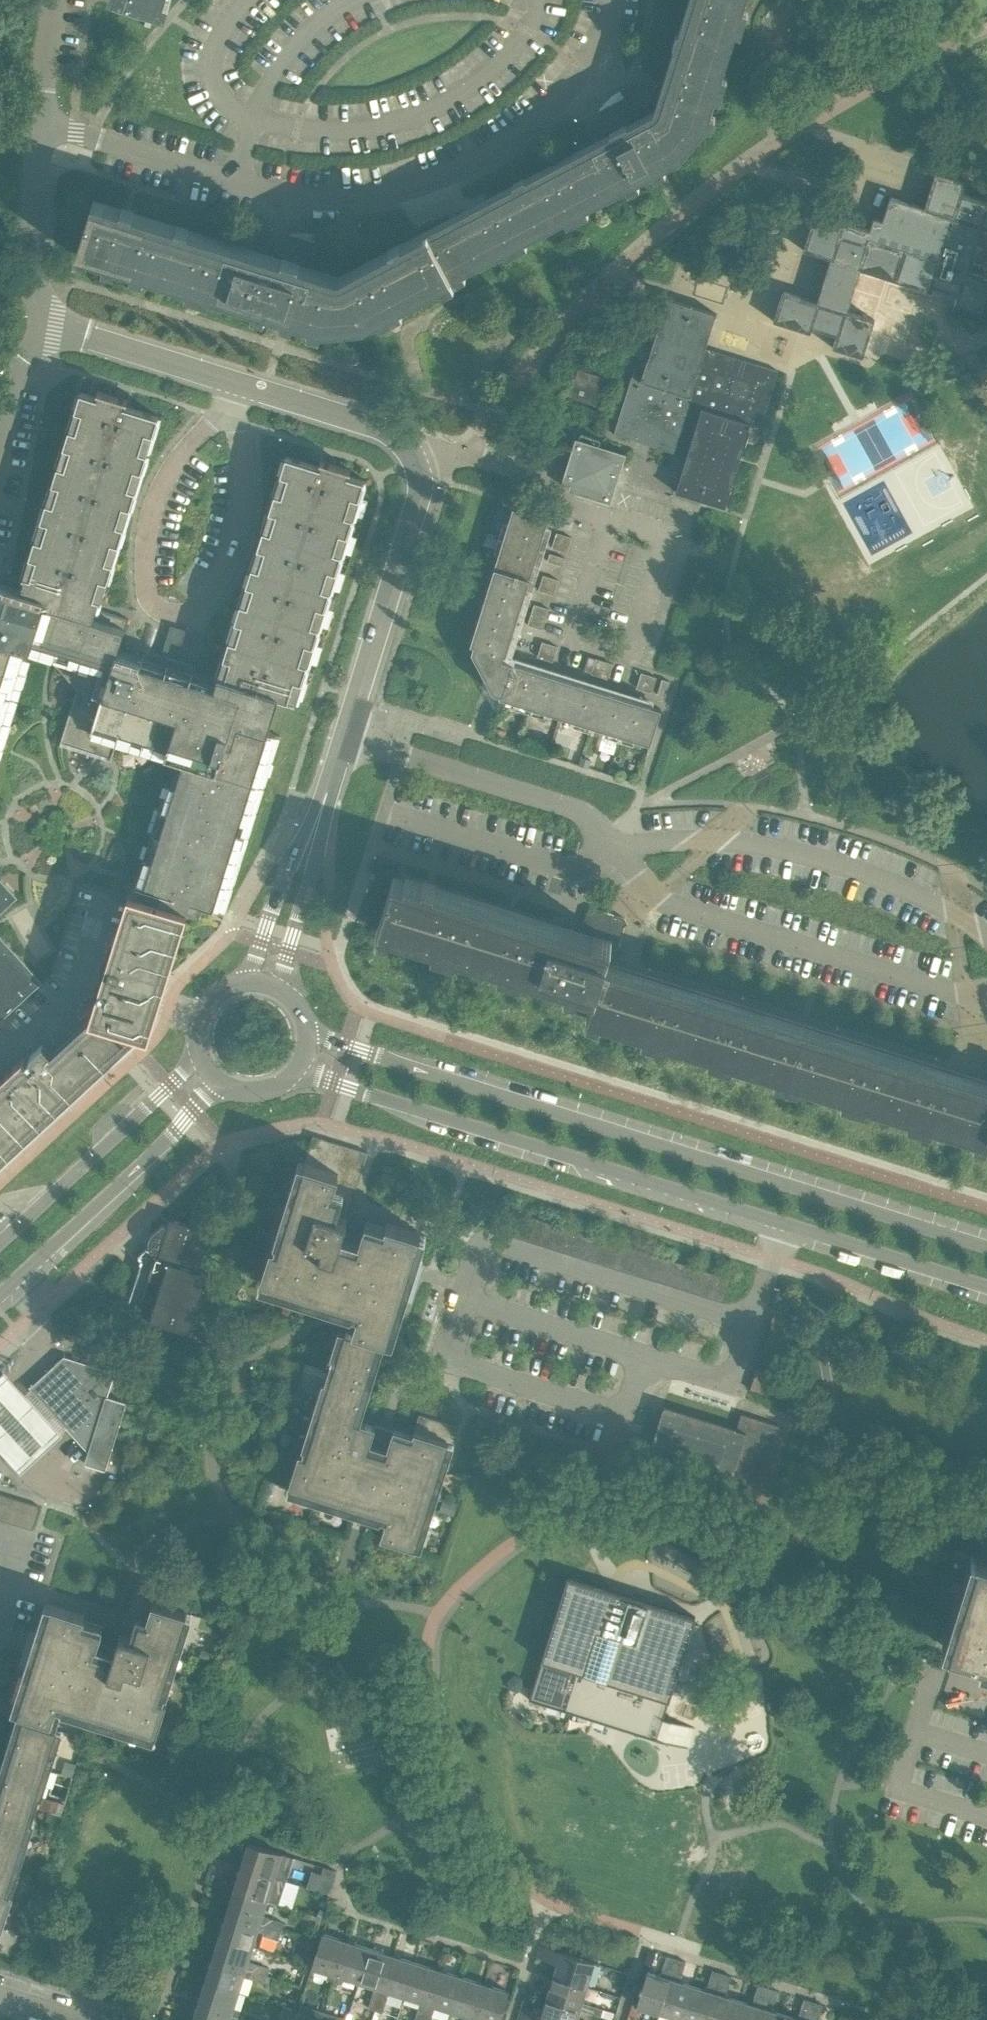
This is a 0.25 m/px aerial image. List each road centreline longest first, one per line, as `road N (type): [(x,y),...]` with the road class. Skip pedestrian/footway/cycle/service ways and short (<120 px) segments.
road 1 (residential): [(325,797),(420,496),(416,456),(389,434),(40,324)]
road 2 (tertiary): [(986,1246),(309,1033)]
road 3 (tertiary): [(298,1070),(788,1225)]
road 4 (residential): [(40,324),(33,264),(38,143),(56,0)]
road 5 (tertiary): [(0,1297),(220,1082)]
road 6 (tertiary): [(200,1056),(0,1242)]
road 7 (tertiary): [(788,1225),(986,1287)]
road 8 (residential): [(648,1365),(737,1393),(770,1284)]
road 9 (residential): [(325,797),(248,981)]
road 10 (residential): [(278,987),(325,797)]
road 11 (residential): [(0,447),(14,378),(40,324)]

